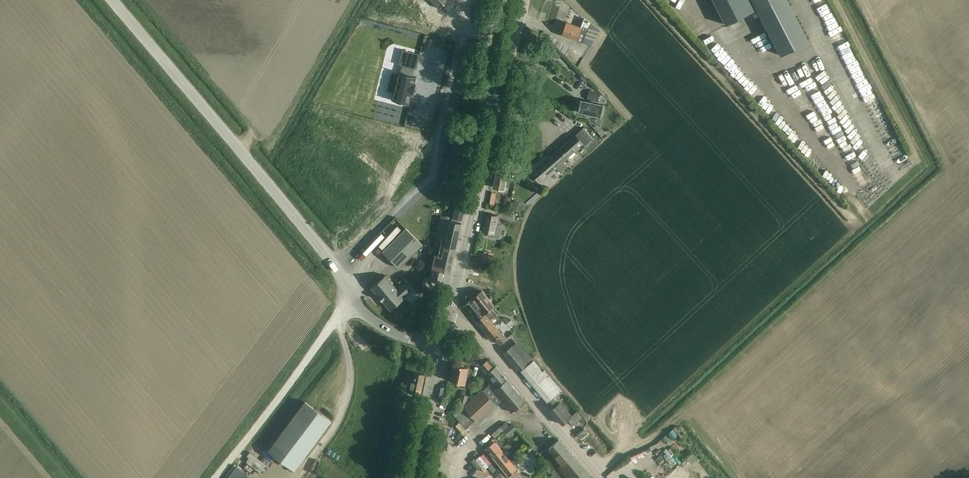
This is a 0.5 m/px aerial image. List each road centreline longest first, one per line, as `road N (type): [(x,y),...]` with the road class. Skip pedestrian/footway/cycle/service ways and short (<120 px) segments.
road 1 (unclassified): [(442,347),(392,333),(360,307),(337,268),(112,0)]
road 2 (tertiary): [(601,477),(487,346),(448,322)]
road 3 (secondary): [(448,322),(496,113)]
road 4 (secondary): [(413,477),(442,347)]
road 5 (residential): [(496,113),(488,104),(488,35),(505,0)]

